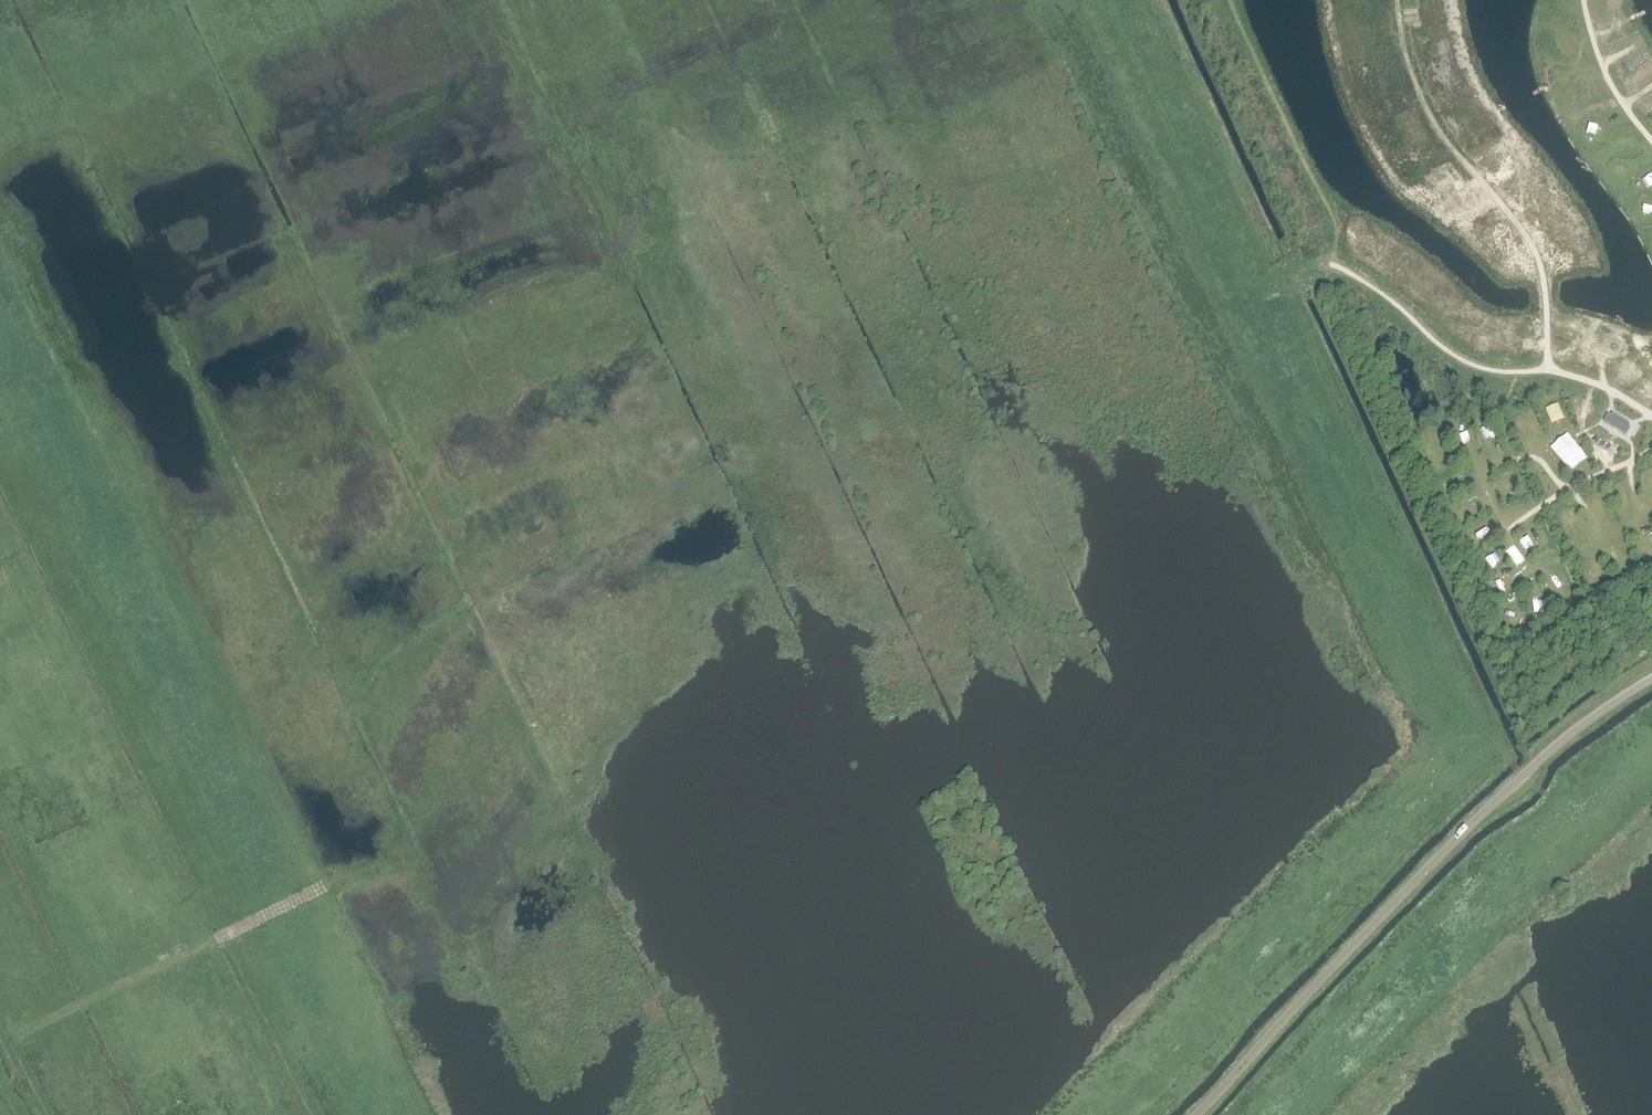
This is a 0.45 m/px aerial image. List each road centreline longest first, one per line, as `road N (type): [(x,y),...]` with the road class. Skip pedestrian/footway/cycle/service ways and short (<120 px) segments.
road 1 (unclassified): [(1196,1114),(1458,837),(1567,736),(1651,678)]
road 2 (track): [(1272,1114),(1518,866),(1651,756)]

